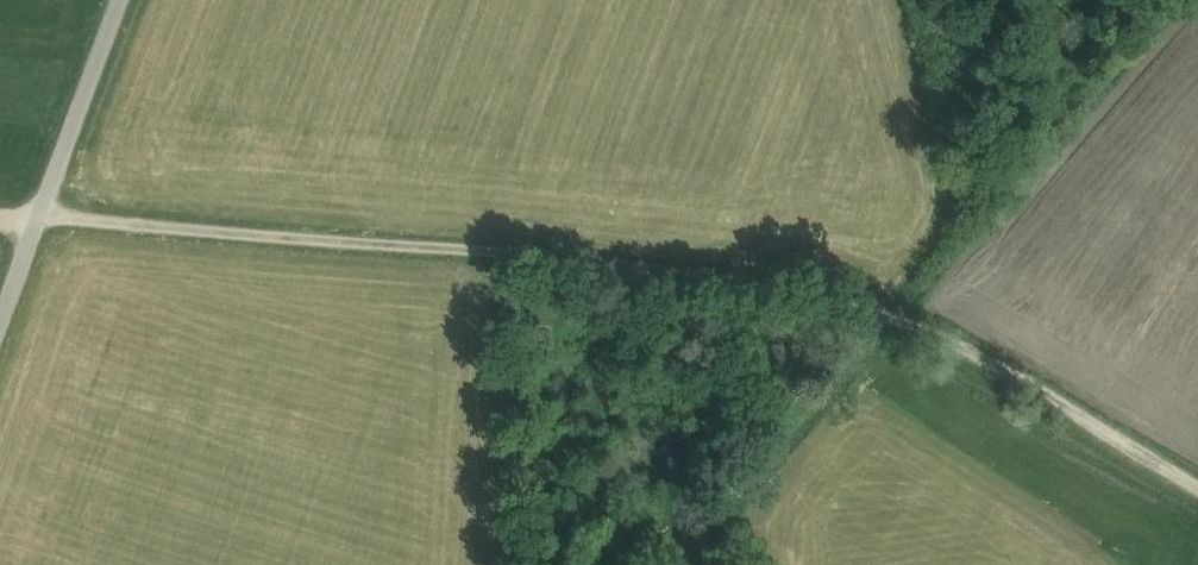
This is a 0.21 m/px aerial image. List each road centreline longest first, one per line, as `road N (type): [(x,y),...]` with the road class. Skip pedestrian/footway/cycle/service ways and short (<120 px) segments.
road 1 (track): [(0,216),(644,266),(902,326),(984,364),(1197,491)]
road 2 (unclassified): [(0,331),(123,0)]

